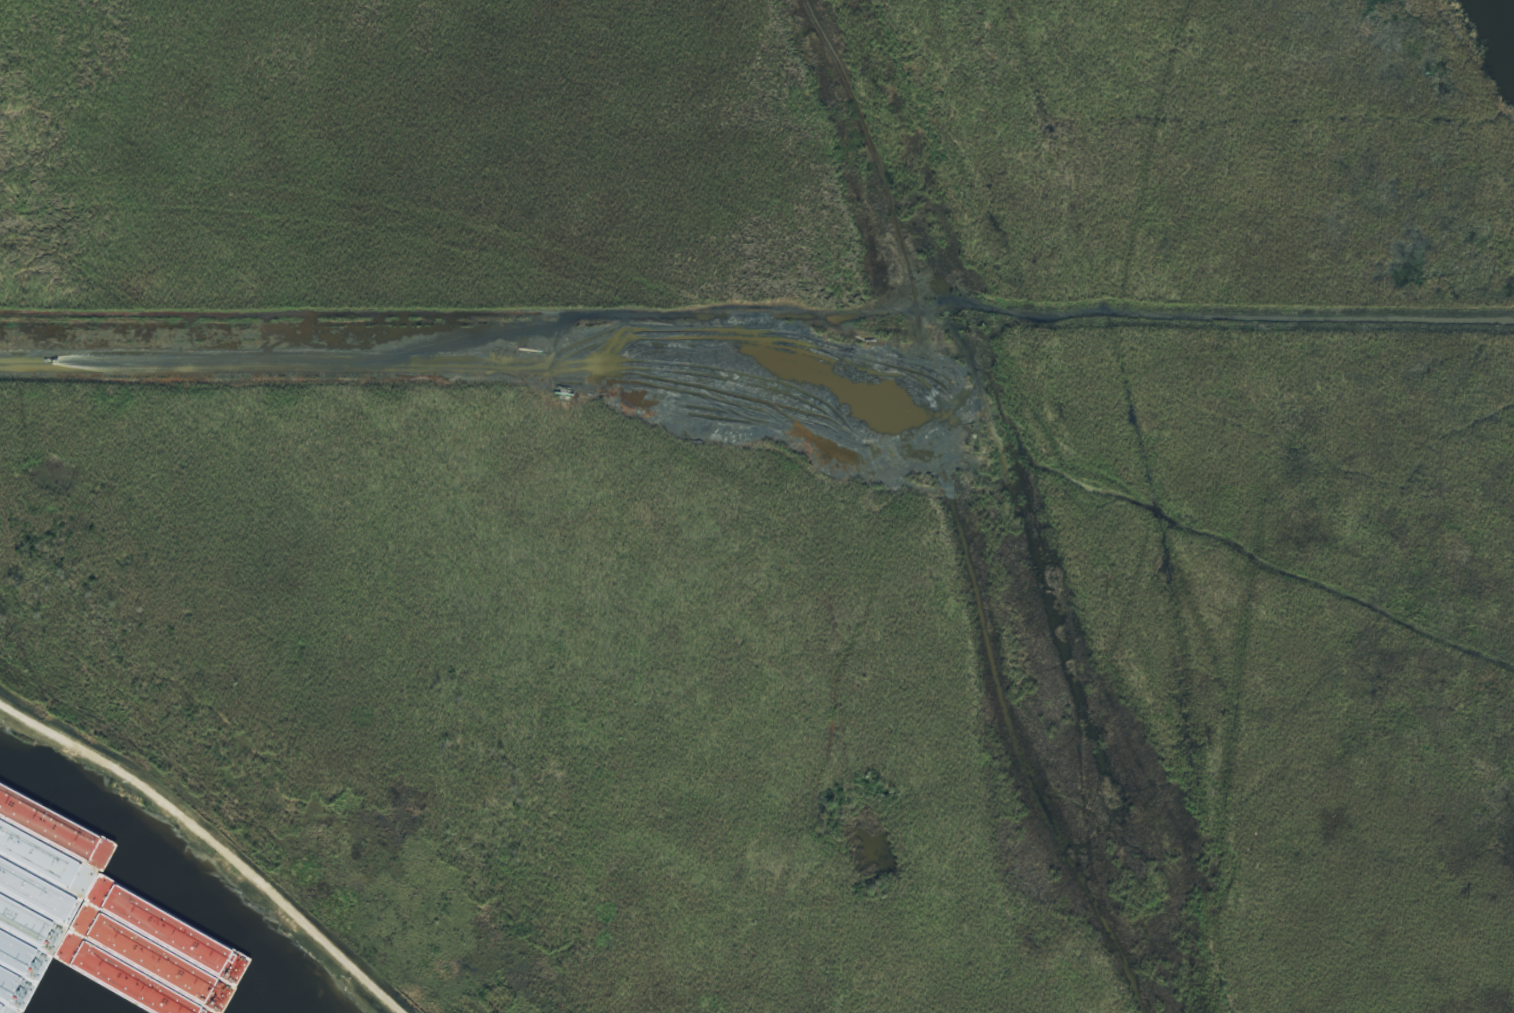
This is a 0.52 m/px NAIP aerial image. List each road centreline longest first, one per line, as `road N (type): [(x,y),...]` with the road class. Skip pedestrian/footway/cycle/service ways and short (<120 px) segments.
road 1 (residential): [(400,1012),(181,815),(0,702)]

